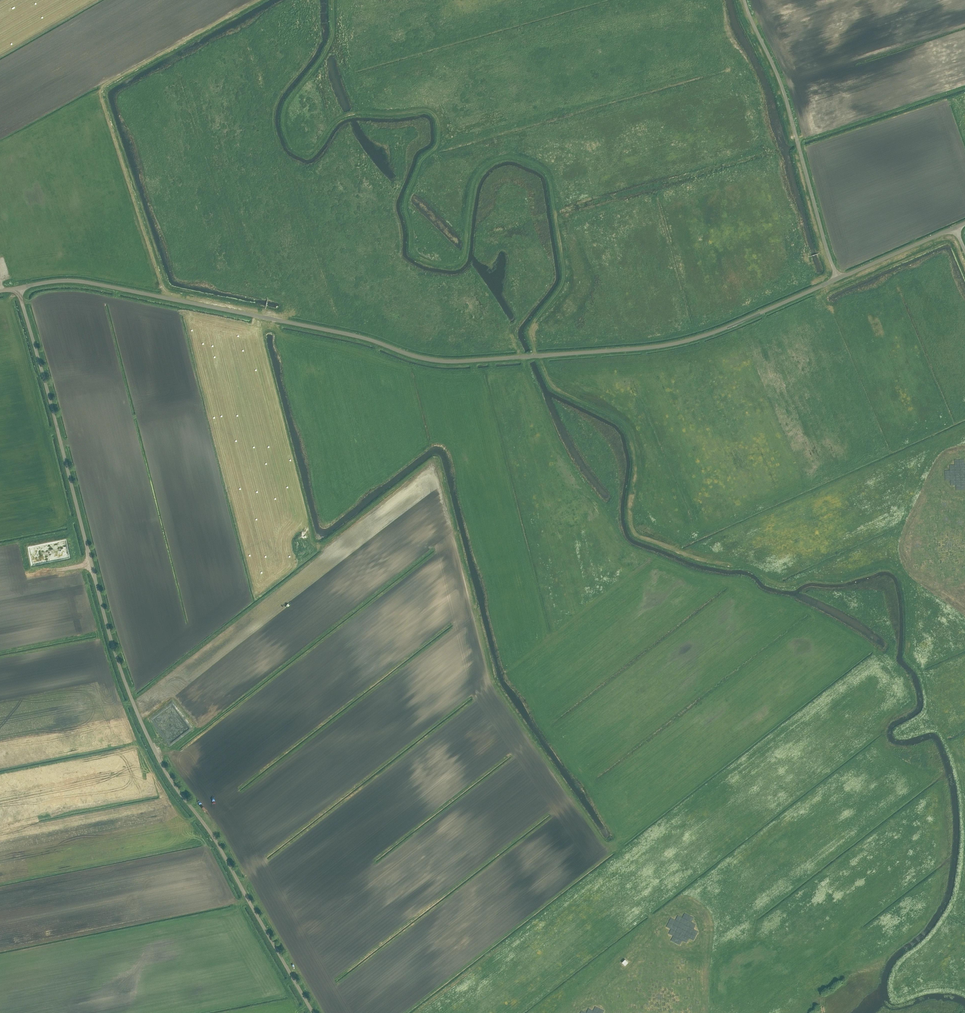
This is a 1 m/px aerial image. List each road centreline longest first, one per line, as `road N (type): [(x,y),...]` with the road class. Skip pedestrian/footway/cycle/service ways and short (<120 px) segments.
road 1 (unclassified): [(313,1012),(159,760),(130,696),(18,288)]
road 2 (unclassified): [(531,356),(428,359),(351,335),(87,282),(18,288)]
road 3 (unclassified): [(531,356),(688,340),(838,278)]
road 4 (unclassified): [(838,278),(777,72),(744,0)]
road 5 (track): [(964,454),(943,464),(906,534),(919,566),(964,601)]
road 6 (unclassified): [(838,278),(955,227)]

